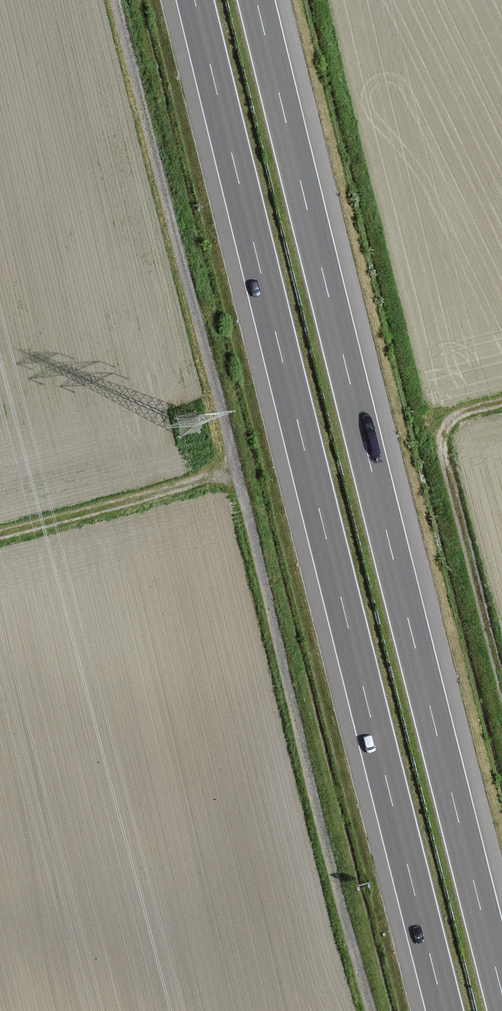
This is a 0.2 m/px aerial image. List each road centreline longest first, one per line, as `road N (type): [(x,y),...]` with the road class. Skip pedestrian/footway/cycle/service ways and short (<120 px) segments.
road 1 (unclassified): [(369,1010),(118,0)]
road 2 (motorway): [(195,0),(445,1010)]
road 3 (motorway): [(501,991),(257,0)]
road 4 (track): [(501,401),(449,418),(440,441),(501,699)]
road 5 (track): [(235,471),(0,532)]

